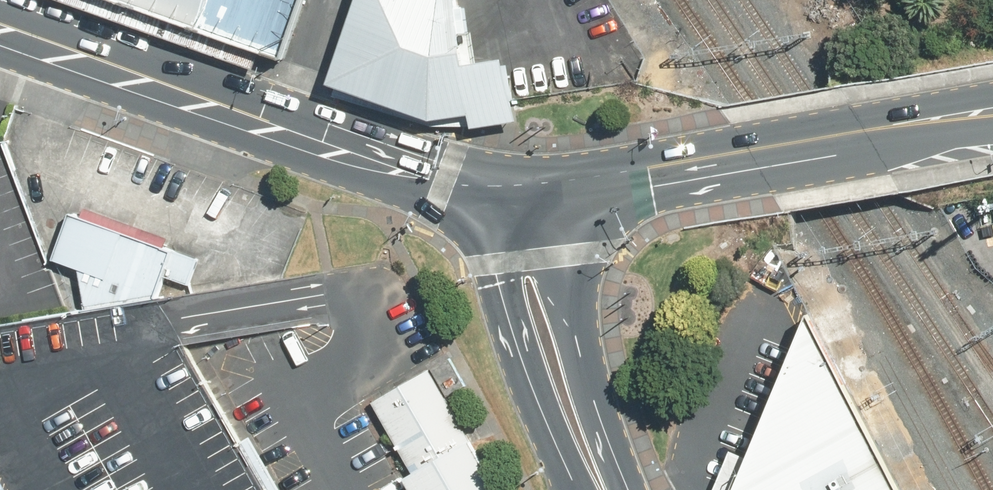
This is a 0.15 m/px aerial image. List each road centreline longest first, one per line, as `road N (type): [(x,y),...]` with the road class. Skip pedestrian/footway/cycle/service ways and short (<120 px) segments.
road 1 (secondary): [(0,36),(479,202)]
road 2 (secondary): [(992,117),(544,206)]
road 3 (tertiary): [(576,489),(527,367),(479,202)]
road 4 (tertiary): [(544,206),(620,489)]

